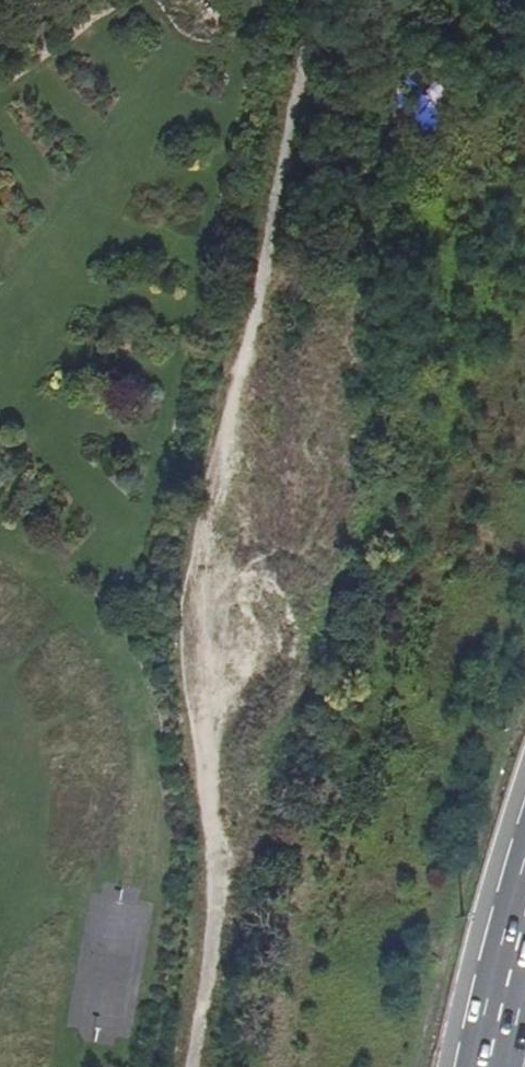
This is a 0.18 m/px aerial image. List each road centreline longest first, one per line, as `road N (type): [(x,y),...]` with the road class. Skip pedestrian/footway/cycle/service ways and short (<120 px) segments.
road 1 (track): [(184,1066),(215,844),(204,589),(237,375)]
road 2 (motorway): [(524,910),(493,1066)]

